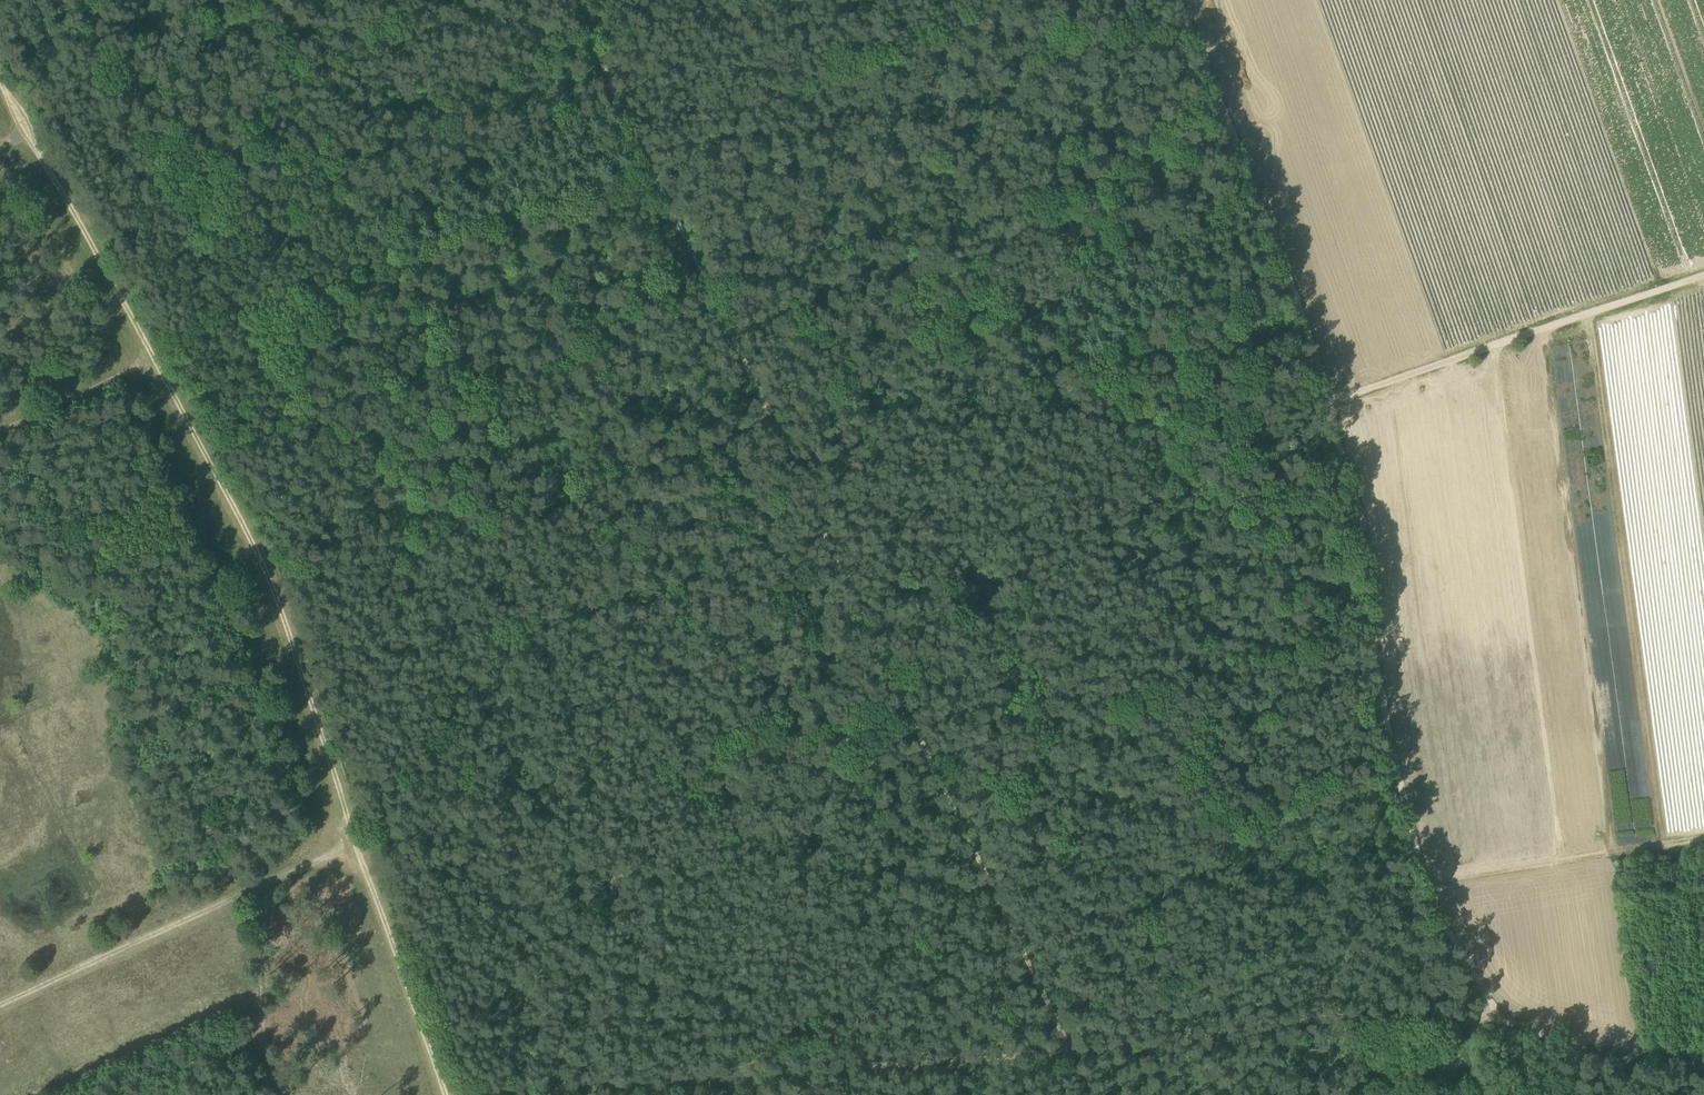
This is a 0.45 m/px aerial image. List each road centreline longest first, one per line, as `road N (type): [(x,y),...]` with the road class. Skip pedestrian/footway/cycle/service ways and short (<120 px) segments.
road 1 (track): [(572,0),(1069,1047)]
road 2 (track): [(0,75),(273,572),(447,1094)]
road 3 (track): [(1501,1027),(1400,1006),(1130,1042),(461,1088)]
road 4 (track): [(1325,402),(1359,533),(1374,688),(1426,893),(1501,1027)]
road 5 (track): [(770,421),(417,546),(284,566)]
road 6 (track): [(1178,0),(1325,402)]
road 7 (track): [(0,1009),(363,845)]
road 8 (track): [(1703,277),(1325,402)]
road 9 (track): [(1703,841),(1426,893)]
road 10 (track): [(0,430),(153,359)]
road 11 (track): [(1568,1039),(1703,1065)]

